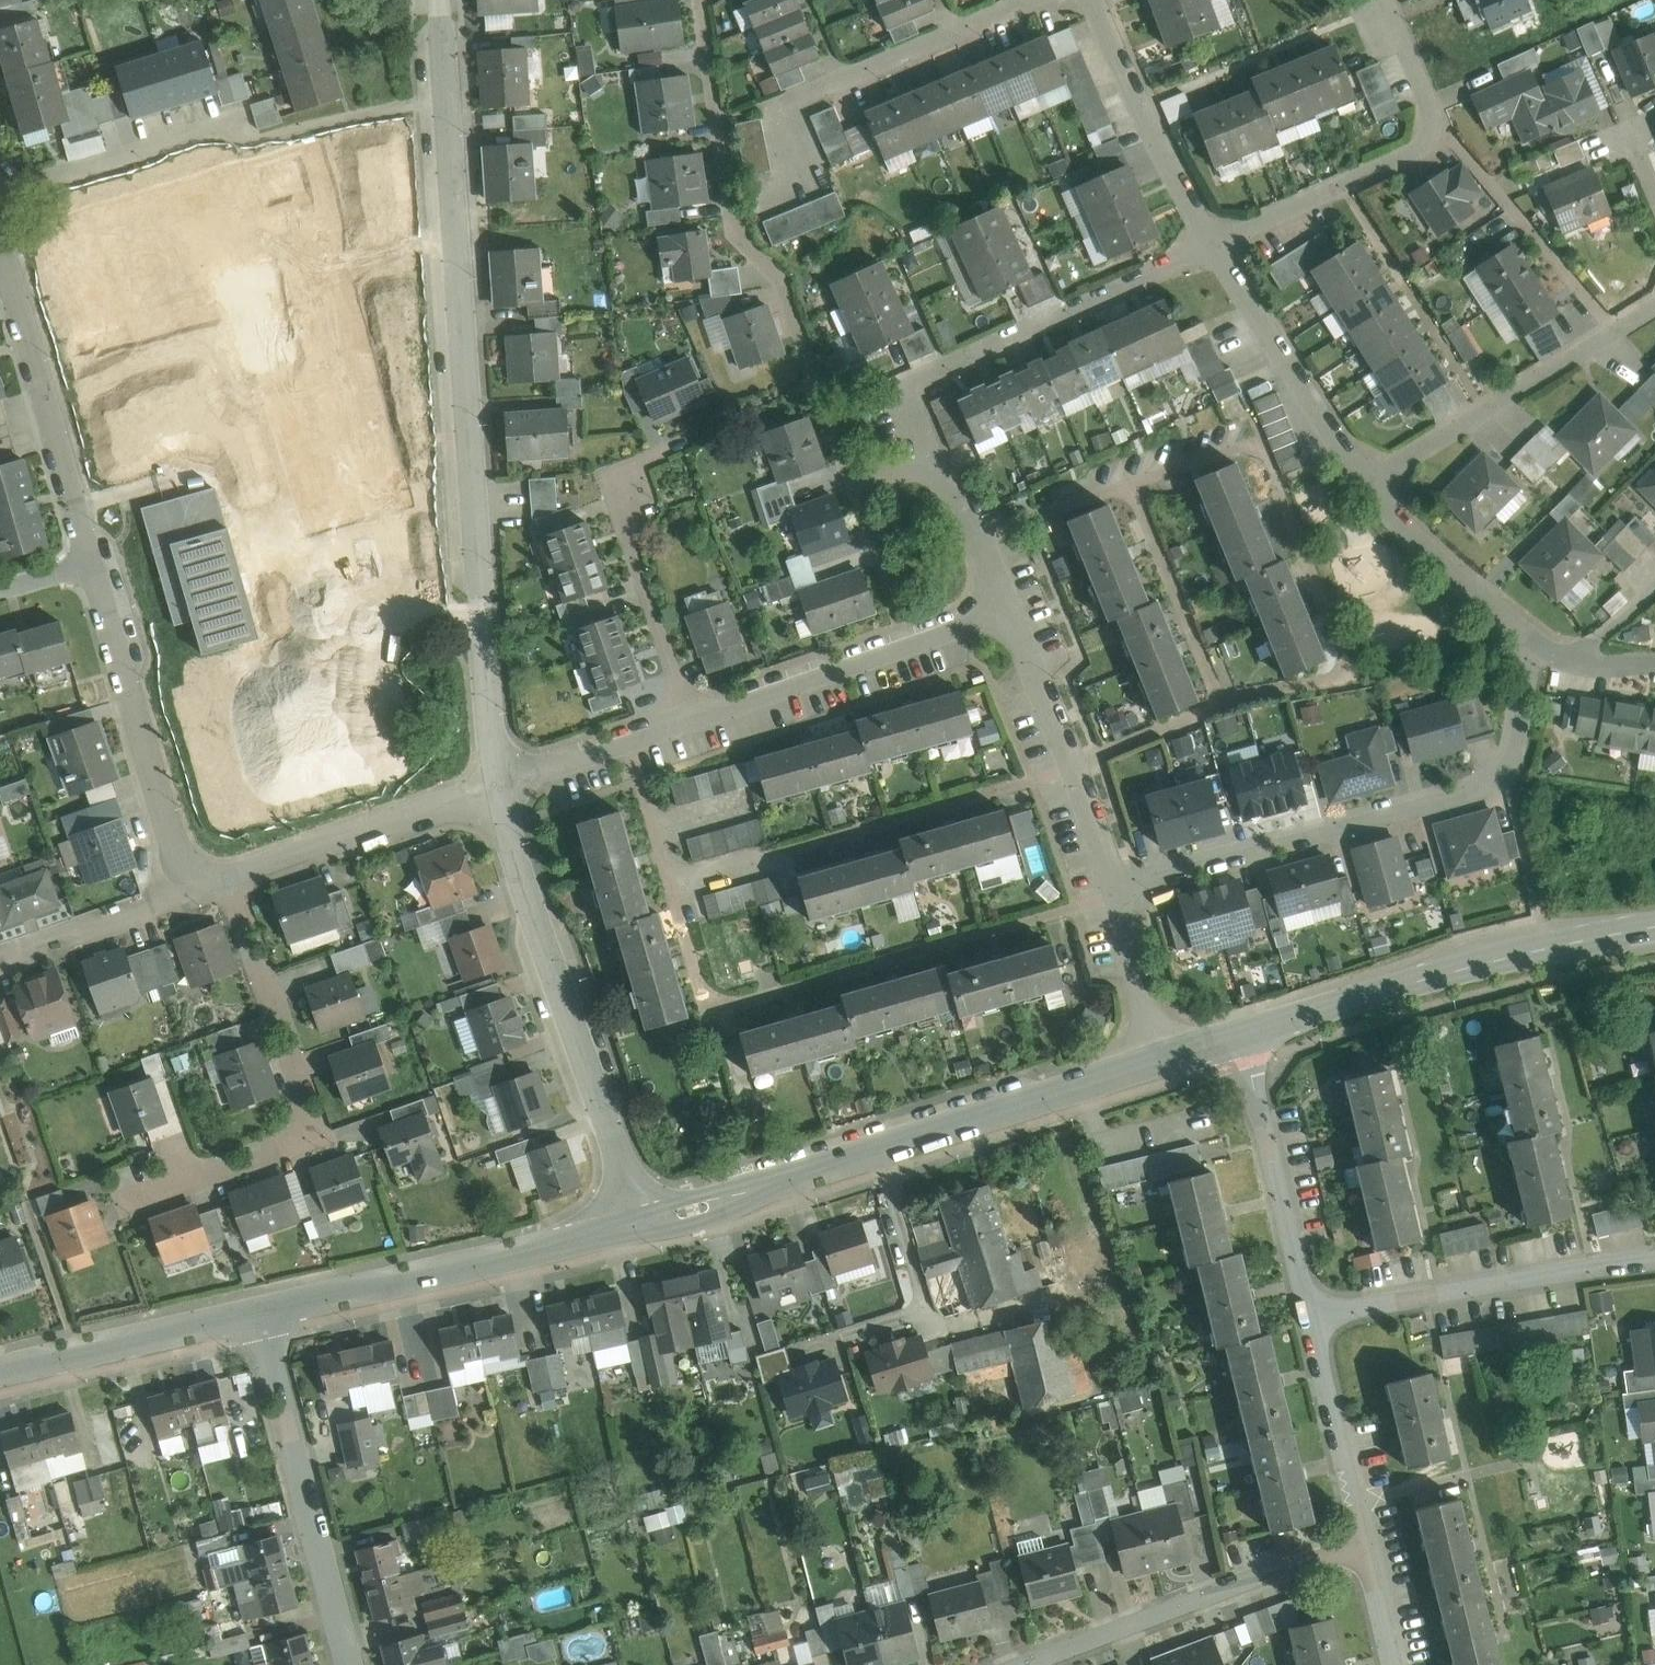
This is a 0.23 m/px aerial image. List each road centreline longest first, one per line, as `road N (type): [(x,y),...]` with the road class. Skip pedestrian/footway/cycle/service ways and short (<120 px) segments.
road 1 (residential): [(496,786),(441,0)]
road 2 (residential): [(940,456),(851,477),(786,287),(735,230),(703,0)]
road 3 (residential): [(1542,637),(1520,762),(1499,782),(1149,875),(1117,891)]
road 4 (tertiary): [(650,1219),(1155,1058)]
road 5 (residential): [(231,875),(319,1132),(135,1194)]
road 6 (residential): [(650,1219),(524,888),(496,786)]
road 7 (tertiary): [(1241,1033),(1422,982),(1654,931)]
road 8 (residential): [(1216,239),(908,386),(940,456)]
road 9 (tertiary): [(261,1307),(650,1219)]
road 10 (residential): [(1396,11),(1448,130),(1216,239)]
road 11 (residential): [(363,1664),(261,1307)]
road 12 (residential): [(1368,1546),(1030,1664)]
road 13 (residential): [(96,558),(193,891)]
road 14 (residential): [(1314,1318),(1654,1261)]
road 15 (residential): [(1027,0),(776,108),(803,171)]
road 16 (residential): [(1005,612),(682,722)]
road 17 (residential): [(1370,477),(1654,307)]
road 18 (residential): [(7,258),(96,558)]
road 19 (residential): [(1117,891),(1005,612)]
road 20 (residential): [(1241,1033),(1314,1318)]
road 21 (residential): [(1216,239),(1370,477)]
road 22 (residential): [(496,786),(231,875)]
road 23 (tertiary): [(0,1370),(261,1307)]
road 24 (residential): [(1098,0),(1140,101),(1216,239)]
road 25 (residential): [(682,722),(605,478)]
road 26 (residential): [(0,190),(232,123)]
road 27 (residential): [(1370,477),(1443,553),(1542,637)]
road 28 (residential): [(1314,1318),(1368,1546)]
road 29 (residential): [(193,891),(0,959)]
road 30 (residential): [(682,722),(496,786)]
road 31 (residential): [(1155,1058),(1117,891)]
road 32 (residential): [(1005,612),(940,456)]
road 33 (residential): [(1368,1546),(1395,1664)]

